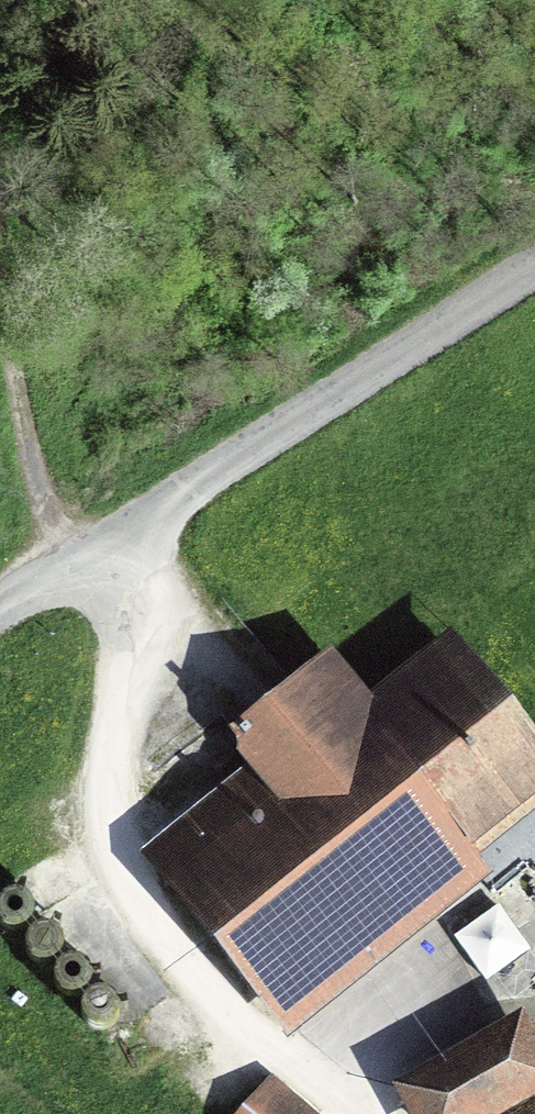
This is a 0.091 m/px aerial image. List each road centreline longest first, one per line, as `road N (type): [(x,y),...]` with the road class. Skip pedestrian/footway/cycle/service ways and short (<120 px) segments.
road 1 (unclassified): [(534,271),(0,617)]
road 2 (track): [(60,578),(0,264)]

